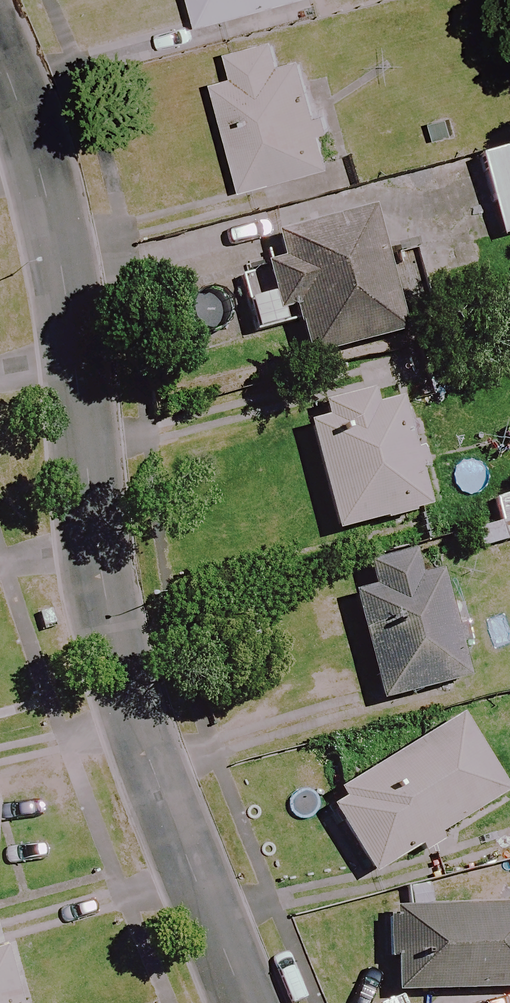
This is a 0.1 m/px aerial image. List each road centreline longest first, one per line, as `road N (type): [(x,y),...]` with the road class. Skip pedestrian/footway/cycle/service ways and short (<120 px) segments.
road 1 (residential): [(0,62),(23,114),(57,255),(111,625),(144,736),(246,1002)]

